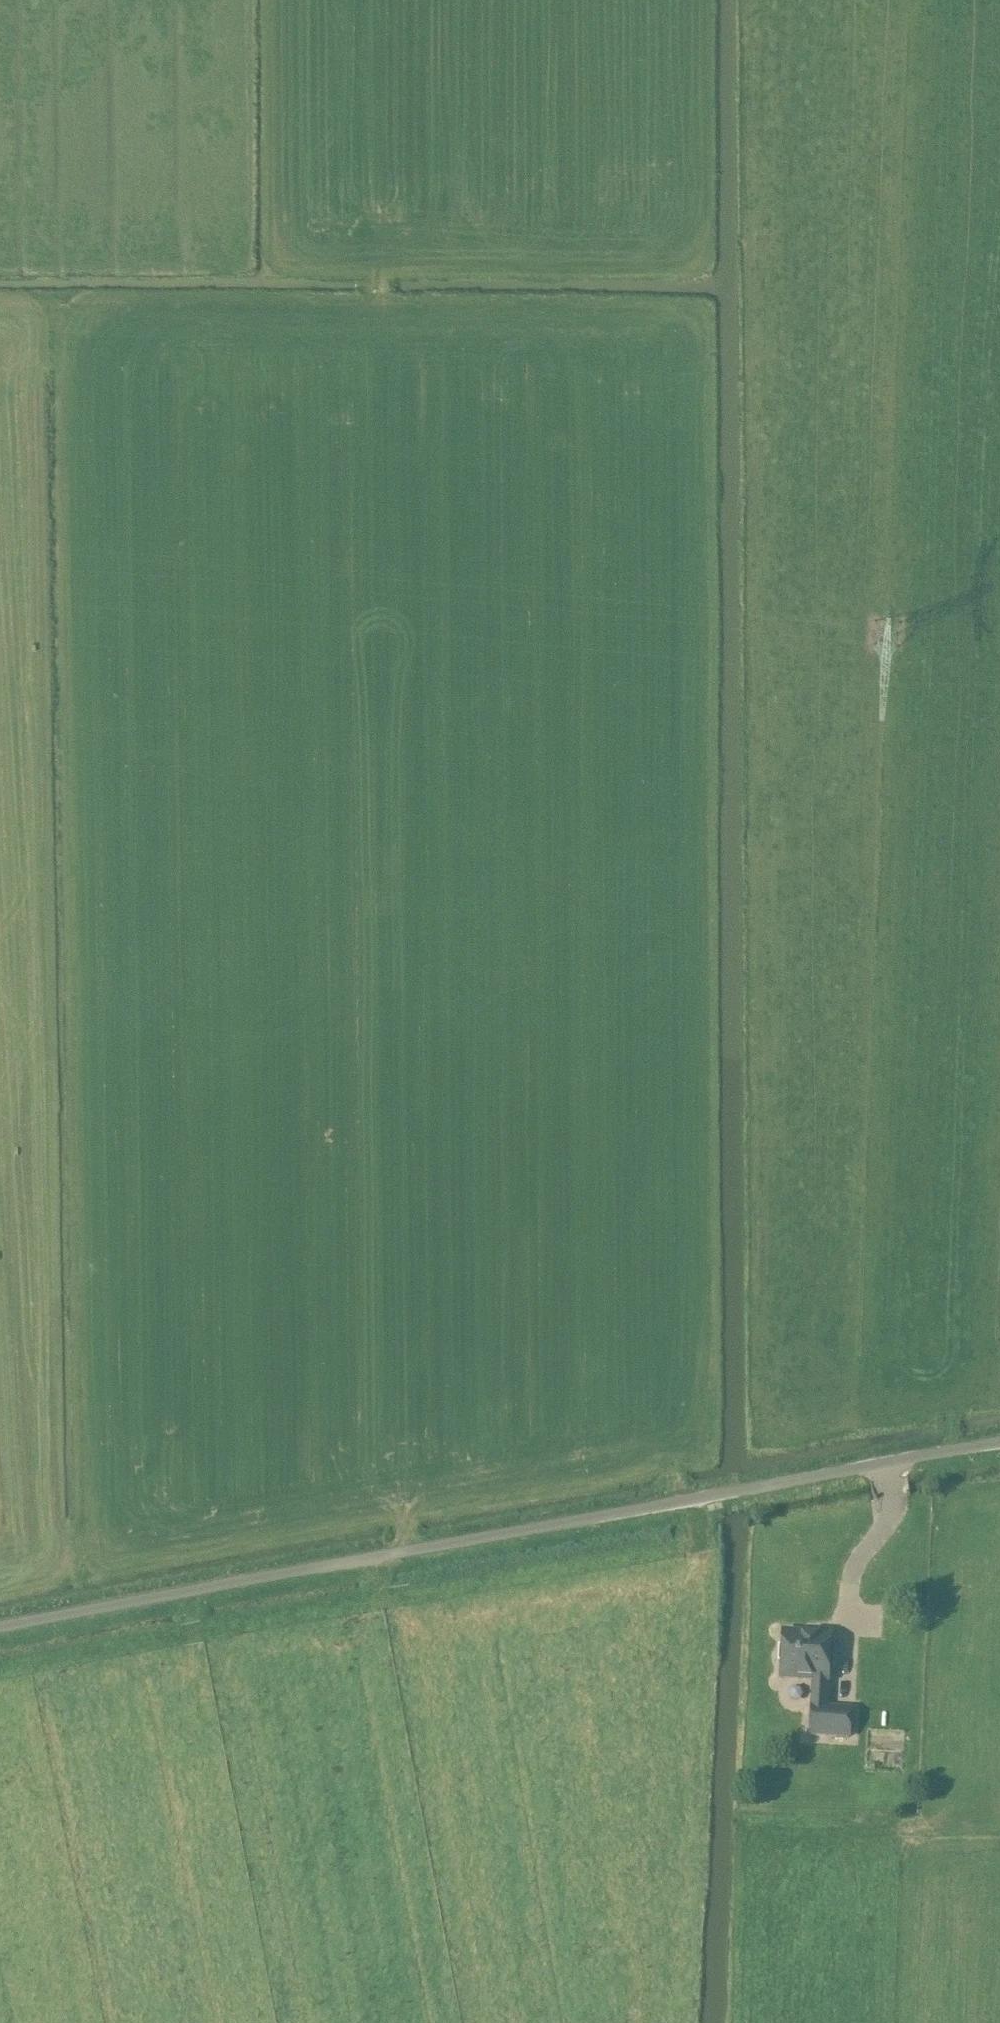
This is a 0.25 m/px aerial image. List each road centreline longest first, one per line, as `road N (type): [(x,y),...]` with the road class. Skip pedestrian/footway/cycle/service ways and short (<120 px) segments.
road 1 (unclassified): [(0,1624),(814,1456),(999,1433)]

